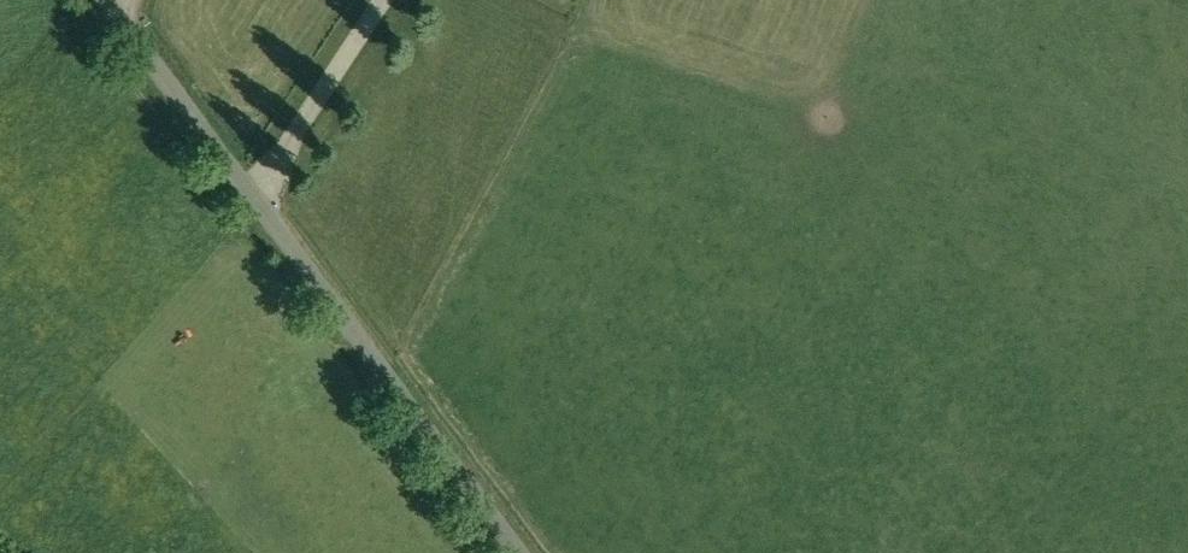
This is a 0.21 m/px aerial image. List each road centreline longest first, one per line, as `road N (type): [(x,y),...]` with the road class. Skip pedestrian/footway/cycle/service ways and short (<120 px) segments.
road 1 (unclassified): [(513,552),(105,0)]

